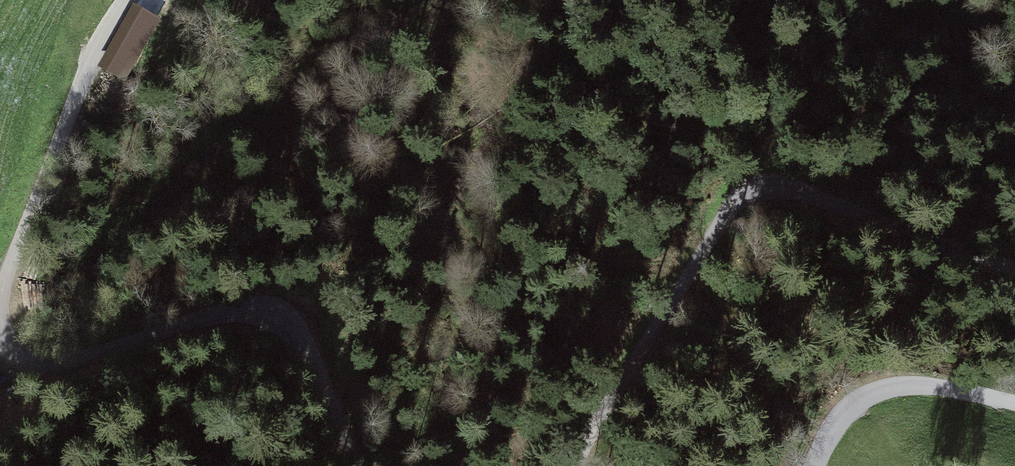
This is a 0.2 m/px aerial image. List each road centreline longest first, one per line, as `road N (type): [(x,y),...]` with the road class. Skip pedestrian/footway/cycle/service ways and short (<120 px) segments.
road 1 (track): [(576,465),(720,225),(753,193),(804,196),(1014,268)]
road 2 (track): [(0,321),(19,356),(51,367),(206,320),(274,324),(313,361),(362,465)]
road 3 (track): [(125,0),(88,59),(0,307)]
road 4 (unclassified): [(815,465),(844,415),(884,389),(939,387),(1014,403)]

